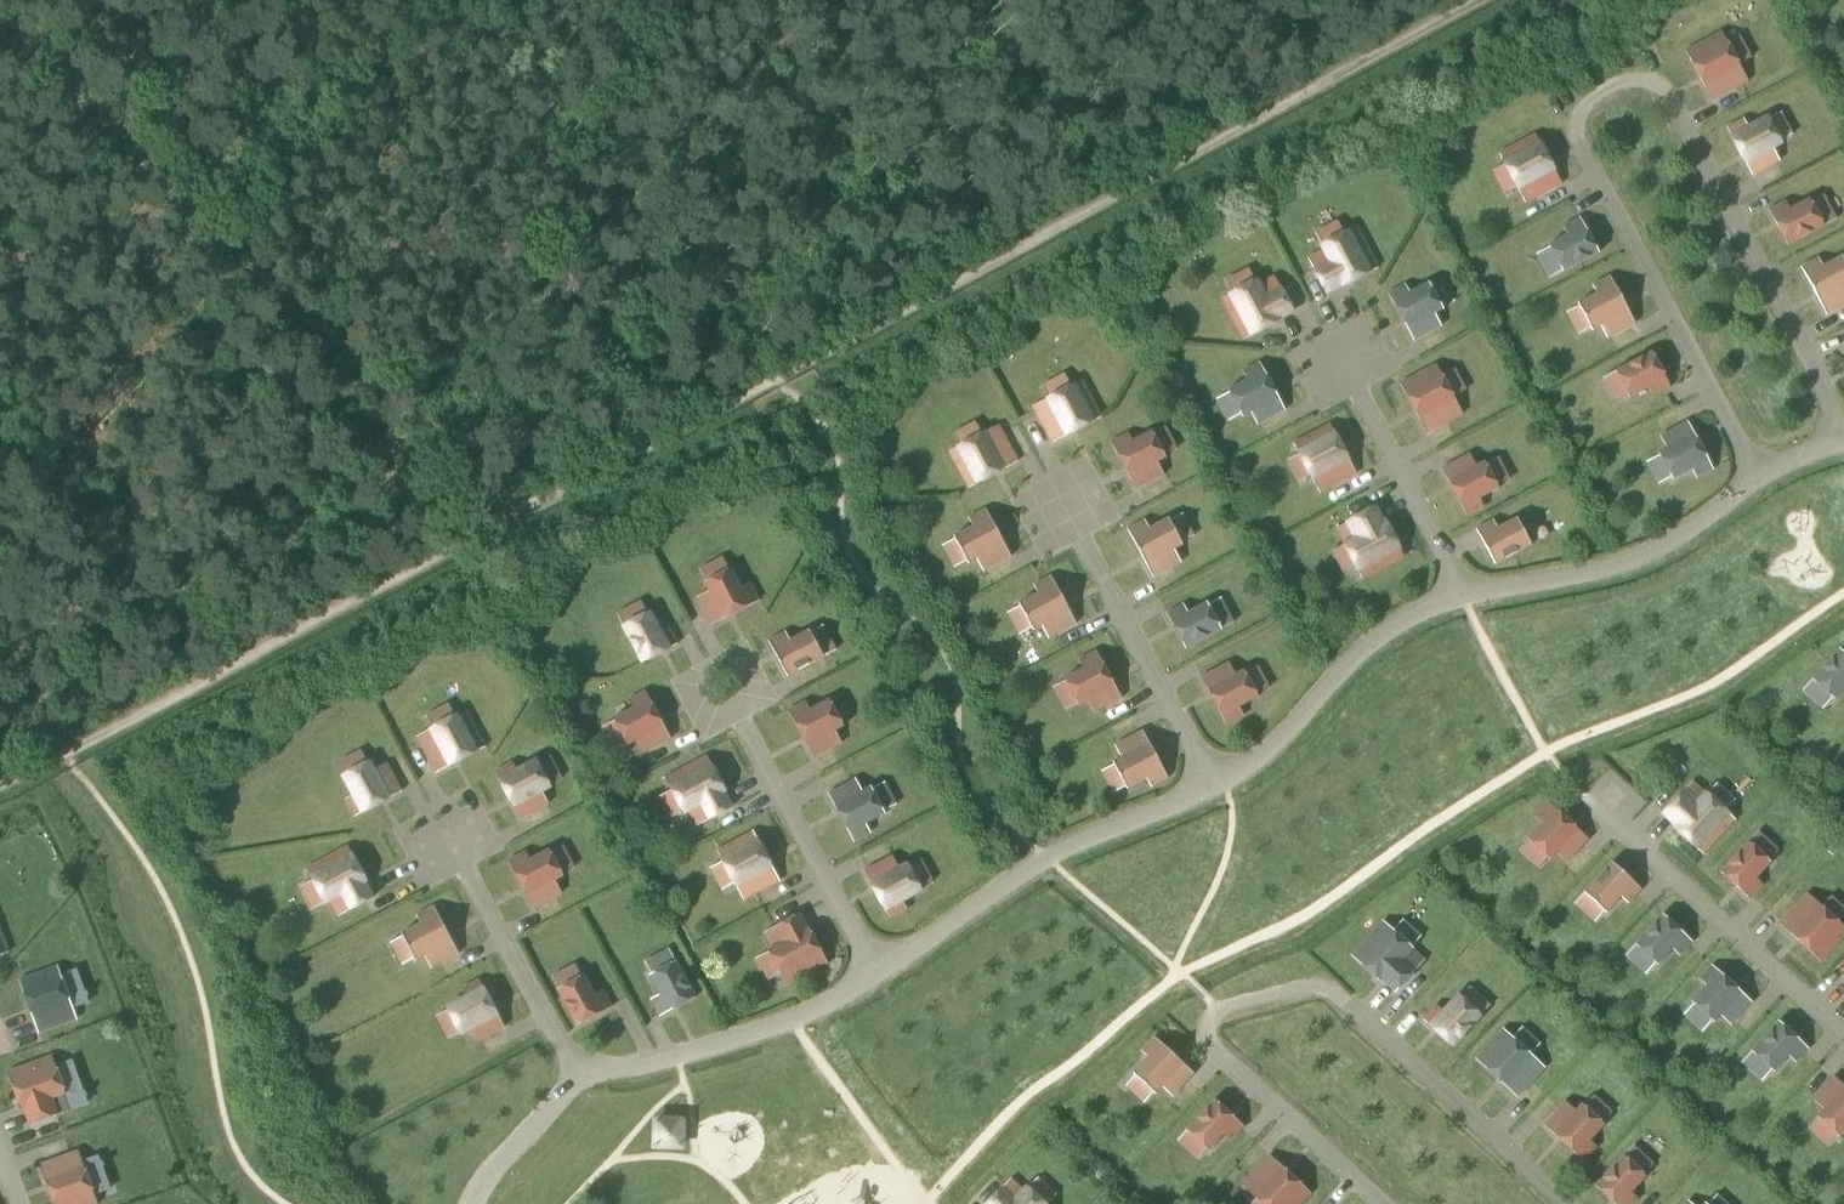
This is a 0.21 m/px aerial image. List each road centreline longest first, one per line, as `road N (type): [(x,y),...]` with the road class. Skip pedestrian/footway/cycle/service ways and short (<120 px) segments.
road 1 (track): [(1475,0),(779,379)]
road 2 (track): [(515,512),(336,361),(0,37)]
road 3 (track): [(515,512),(0,784)]
road 4 (track): [(779,379),(515,512)]

